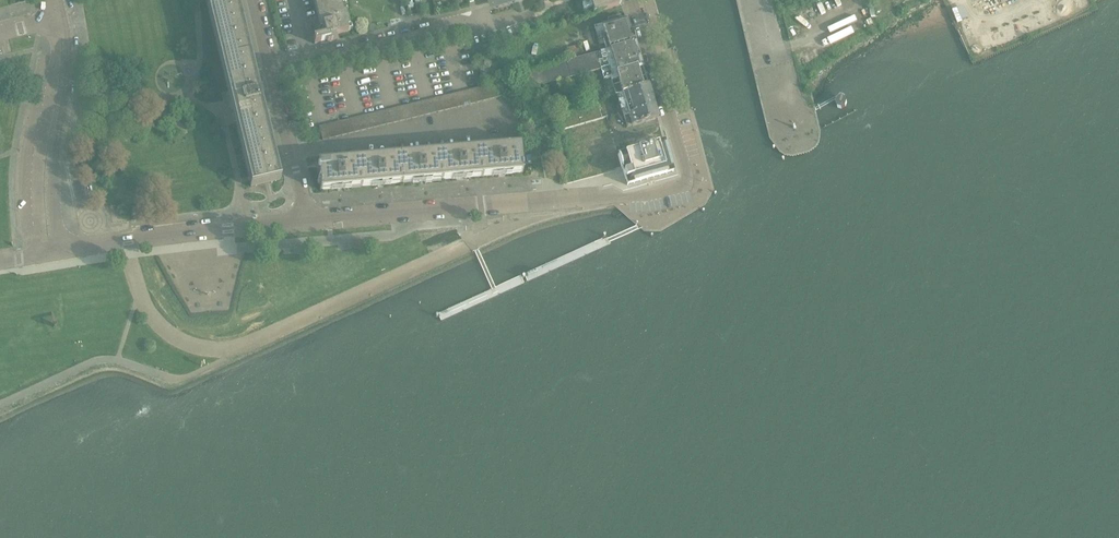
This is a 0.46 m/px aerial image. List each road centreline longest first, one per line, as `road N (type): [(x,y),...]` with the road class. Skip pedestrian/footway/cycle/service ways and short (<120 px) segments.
road 1 (residential): [(306,221),(646,196),(689,182),(633,0)]
road 2 (residential): [(270,69),(467,21),(480,27),(525,15)]
road 3 (residential): [(60,252),(306,221)]
road 4 (residential): [(51,24),(56,64),(38,179),(43,255)]
road 5 (residential): [(60,252),(66,22)]
road 6 (residential): [(306,221),(270,69)]

